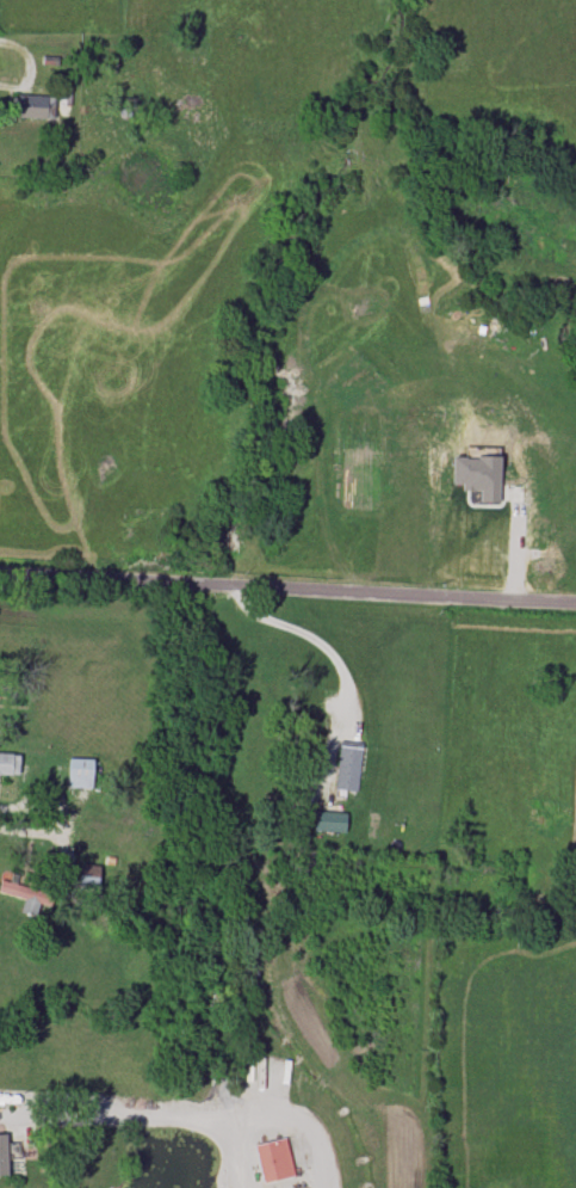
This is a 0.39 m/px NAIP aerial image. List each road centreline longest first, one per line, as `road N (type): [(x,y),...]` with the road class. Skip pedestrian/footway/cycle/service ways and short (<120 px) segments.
road 1 (residential): [(0,571),(575,598)]

